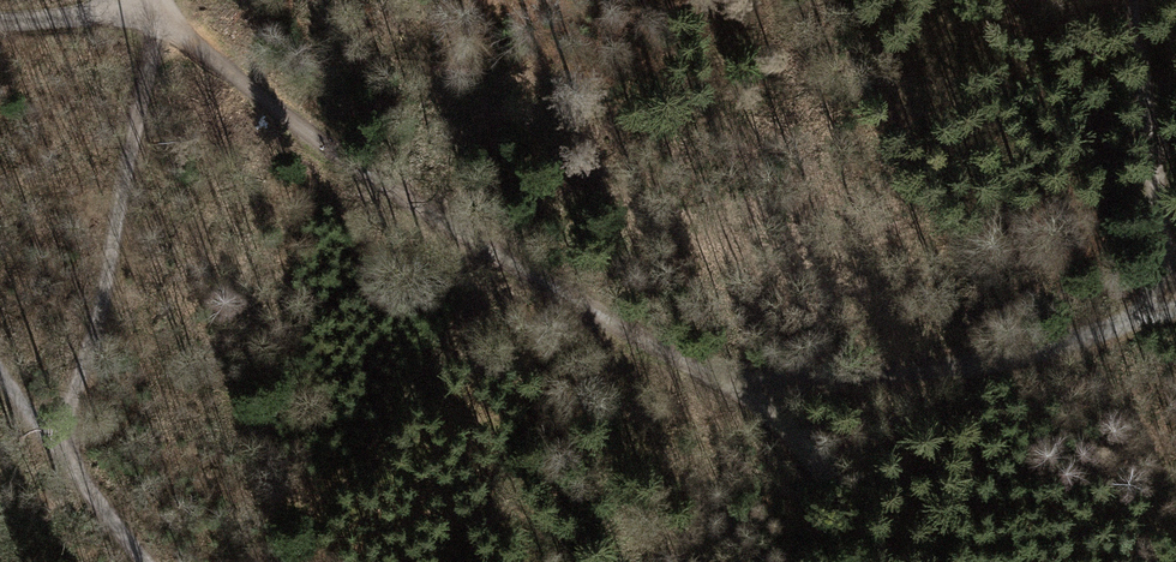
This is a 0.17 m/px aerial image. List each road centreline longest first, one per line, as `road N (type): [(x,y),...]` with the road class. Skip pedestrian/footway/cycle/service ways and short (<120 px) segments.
road 1 (track): [(162,0),(184,37),(521,263),(760,392),(1175,264)]
road 2 (track): [(145,0),(142,75),(64,456),(139,561)]
road 3 (track): [(760,392),(896,561)]

